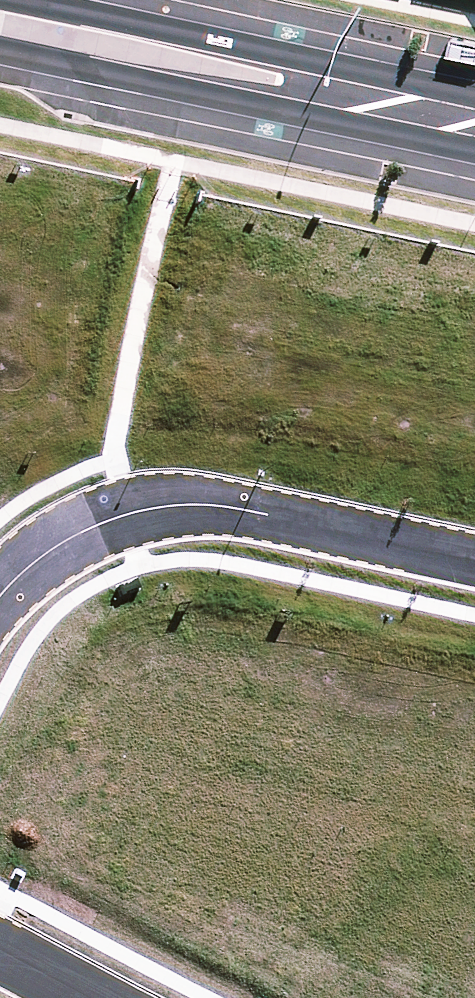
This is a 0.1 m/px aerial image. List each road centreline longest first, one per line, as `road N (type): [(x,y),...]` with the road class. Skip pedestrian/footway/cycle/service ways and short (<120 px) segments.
road 1 (residential): [(0,595),(36,552),(97,518),(192,498),(474,548)]
road 2 (secondary): [(334,95),(222,99),(0,50)]
road 3 (secondary): [(19,0),(230,43),(334,95)]
road 4 (secondary): [(334,95),(474,124)]

